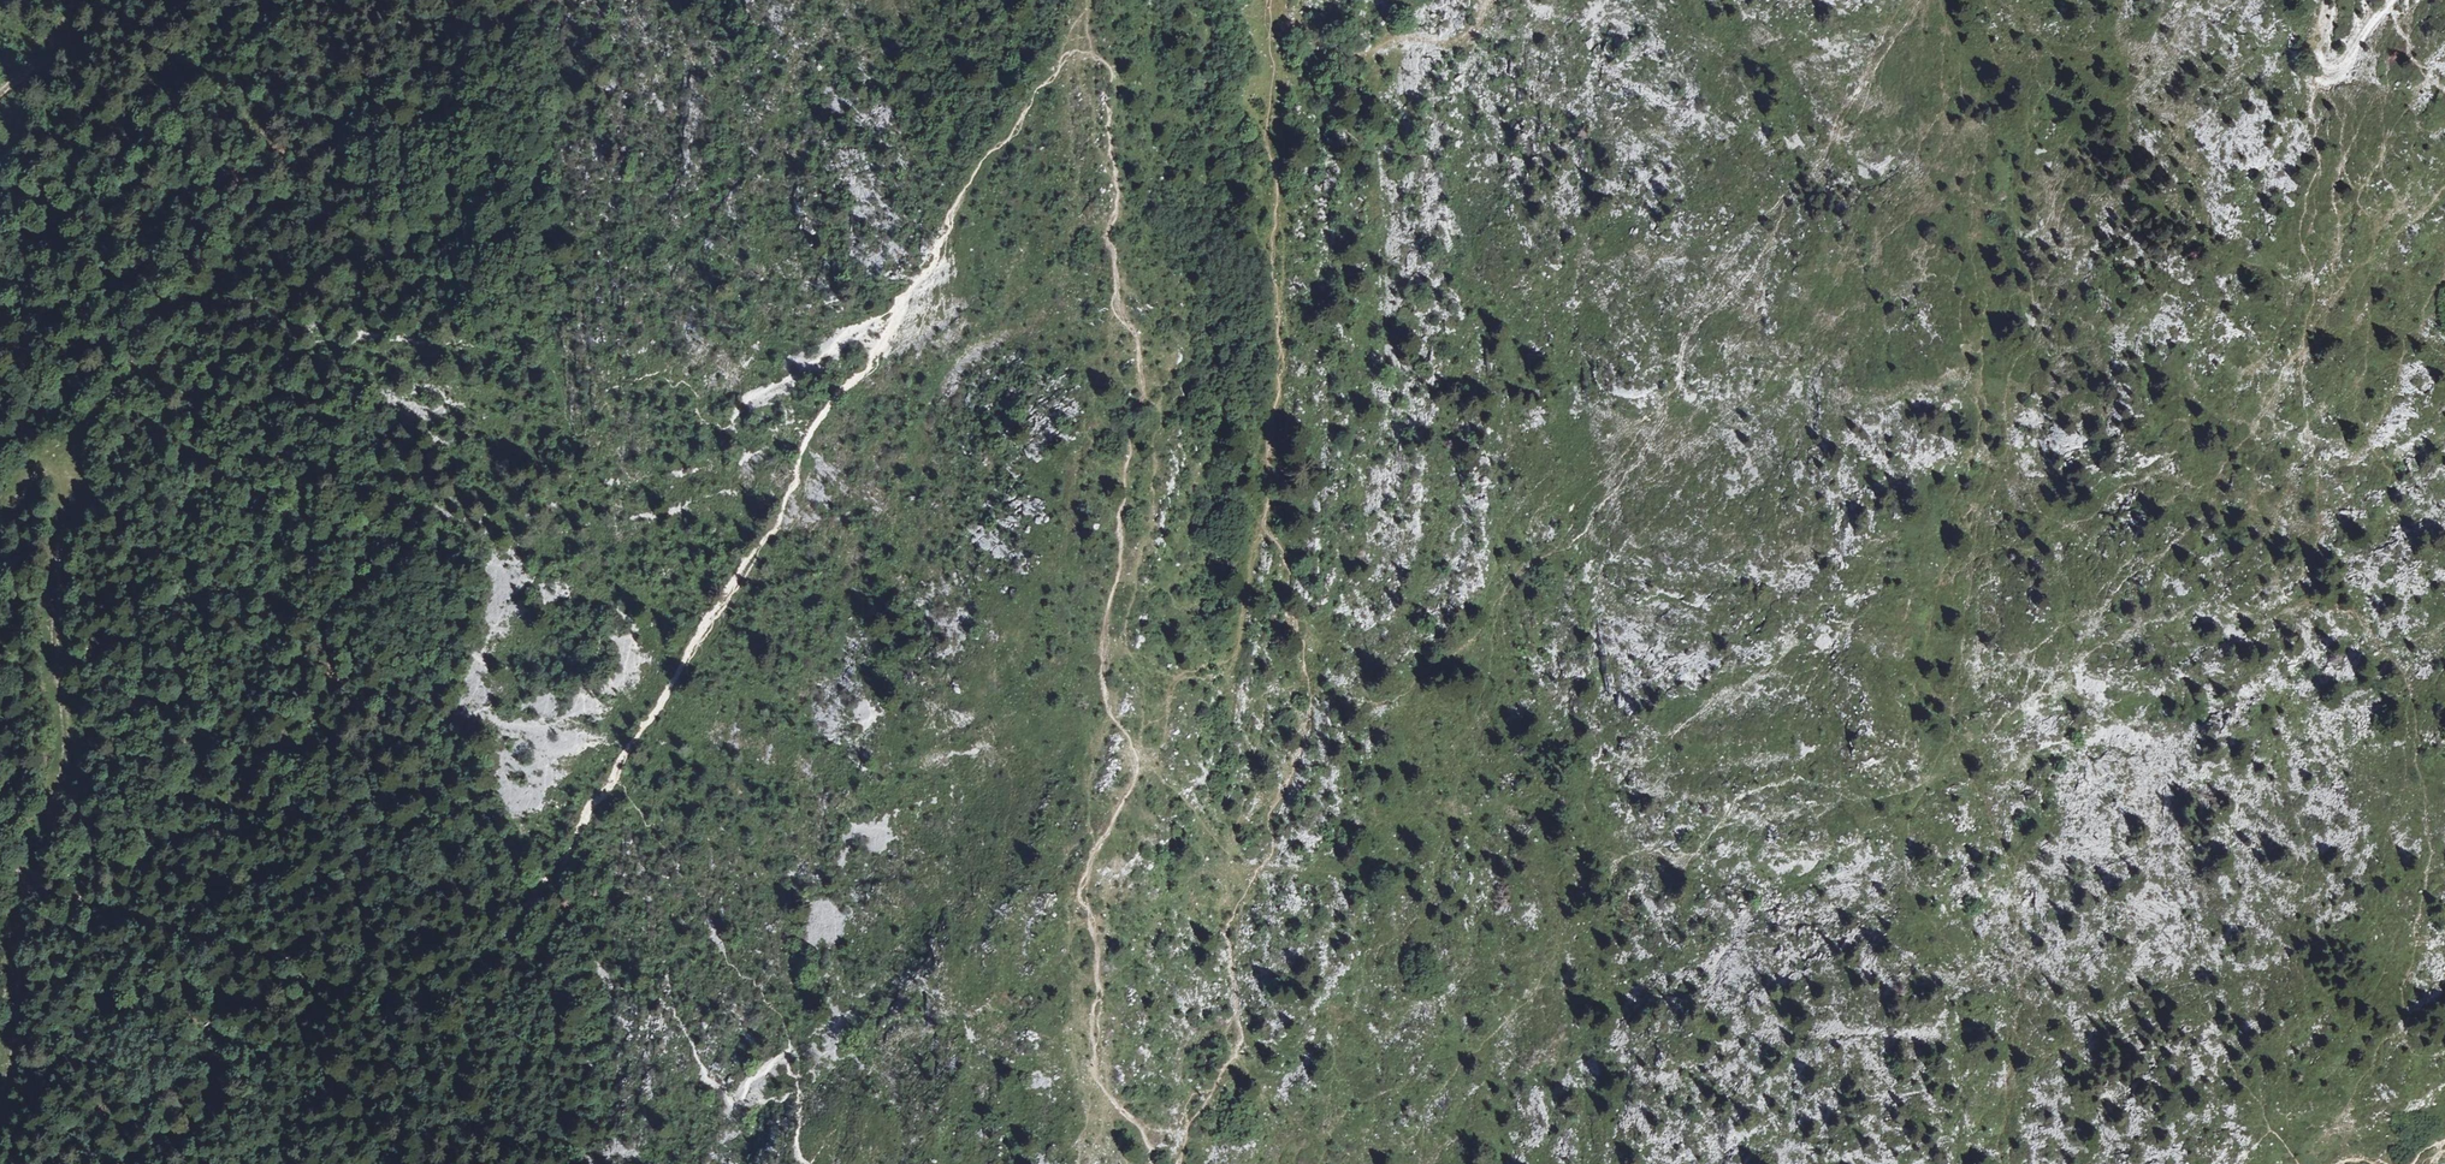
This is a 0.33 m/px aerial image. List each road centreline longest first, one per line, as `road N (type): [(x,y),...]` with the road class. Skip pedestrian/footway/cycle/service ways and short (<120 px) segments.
road 1 (track): [(0,1093),(20,999),(33,863),(65,752),(54,621),(66,485),(52,467),(28,474),(0,532)]
road 2 (track): [(2329,0),(2320,52),(2324,65),(2340,67),(2392,0)]

